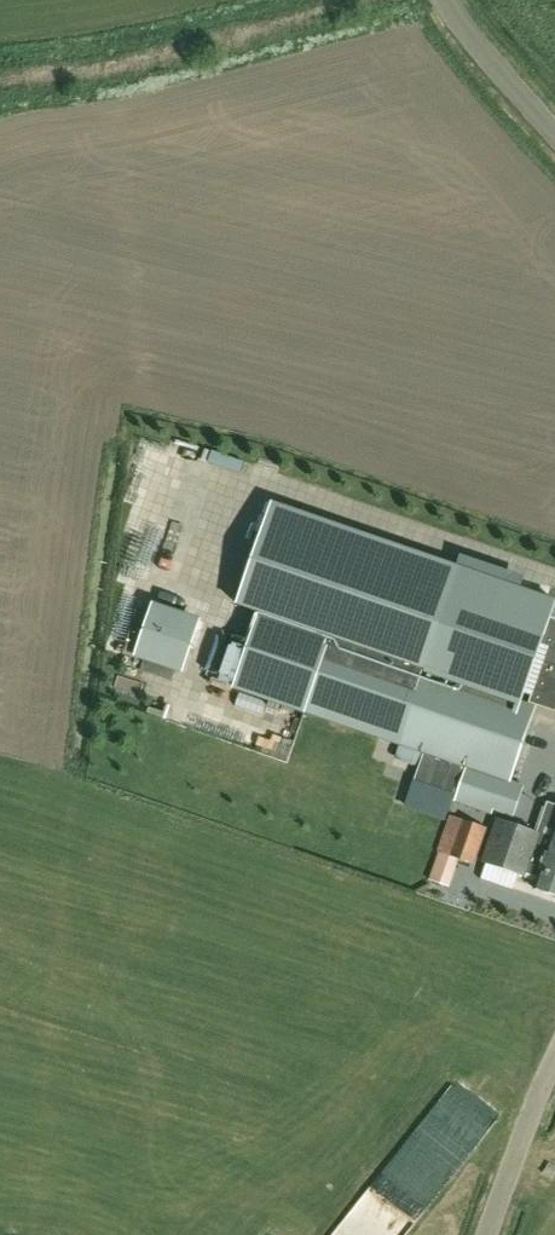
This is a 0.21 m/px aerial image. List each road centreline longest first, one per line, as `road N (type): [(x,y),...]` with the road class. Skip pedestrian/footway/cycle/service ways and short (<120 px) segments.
road 1 (unclassified): [(488,1234),(554,1072)]
road 2 (unclassified): [(554,133),(483,55),(447,0)]

